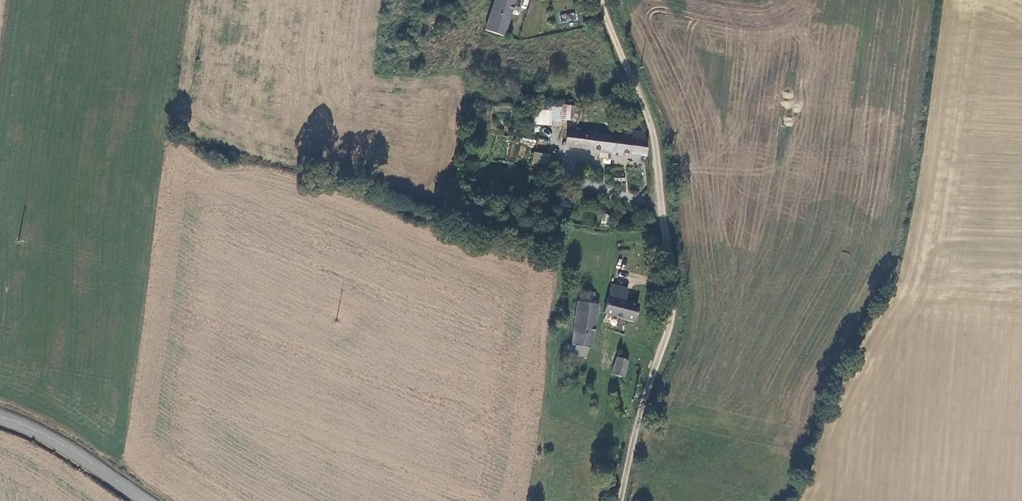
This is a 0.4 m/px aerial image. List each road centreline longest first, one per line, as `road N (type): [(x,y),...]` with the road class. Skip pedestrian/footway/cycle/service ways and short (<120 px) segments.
road 1 (unclassified): [(620,500),(672,295),(654,140),(599,0)]
road 2 (tertiary): [(0,417),(54,441),(144,500)]

